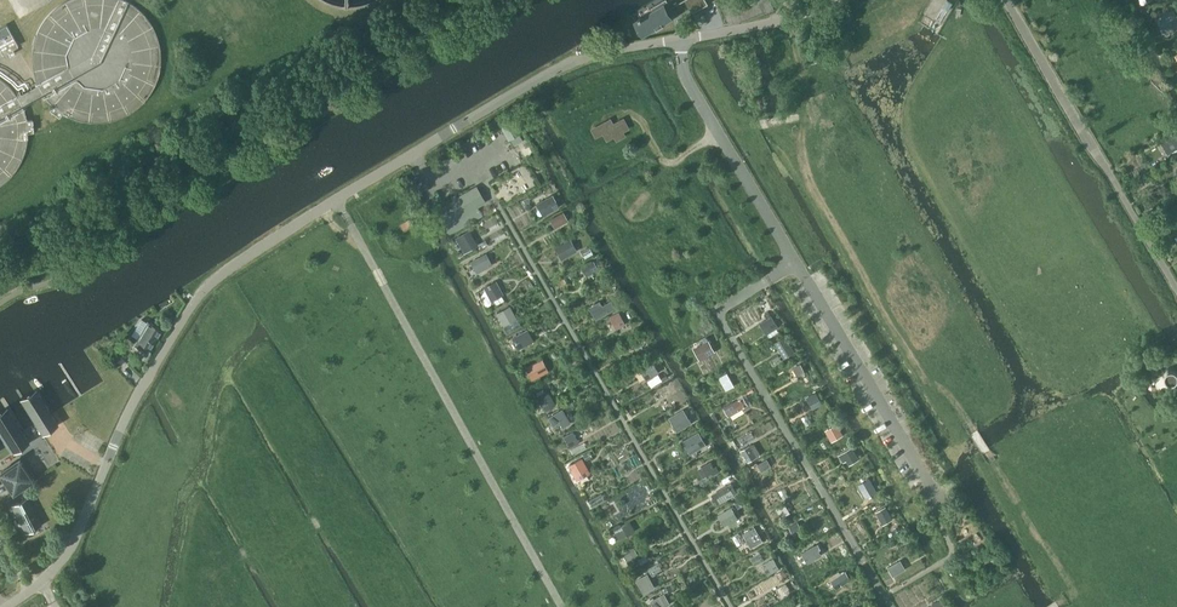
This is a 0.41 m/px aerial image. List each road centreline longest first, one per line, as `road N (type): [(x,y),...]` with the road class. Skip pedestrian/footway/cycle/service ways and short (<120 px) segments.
road 1 (residential): [(7,606),(42,585),(71,548),(141,390),(195,301),(221,275),(561,67),(790,19),(840,0)]

